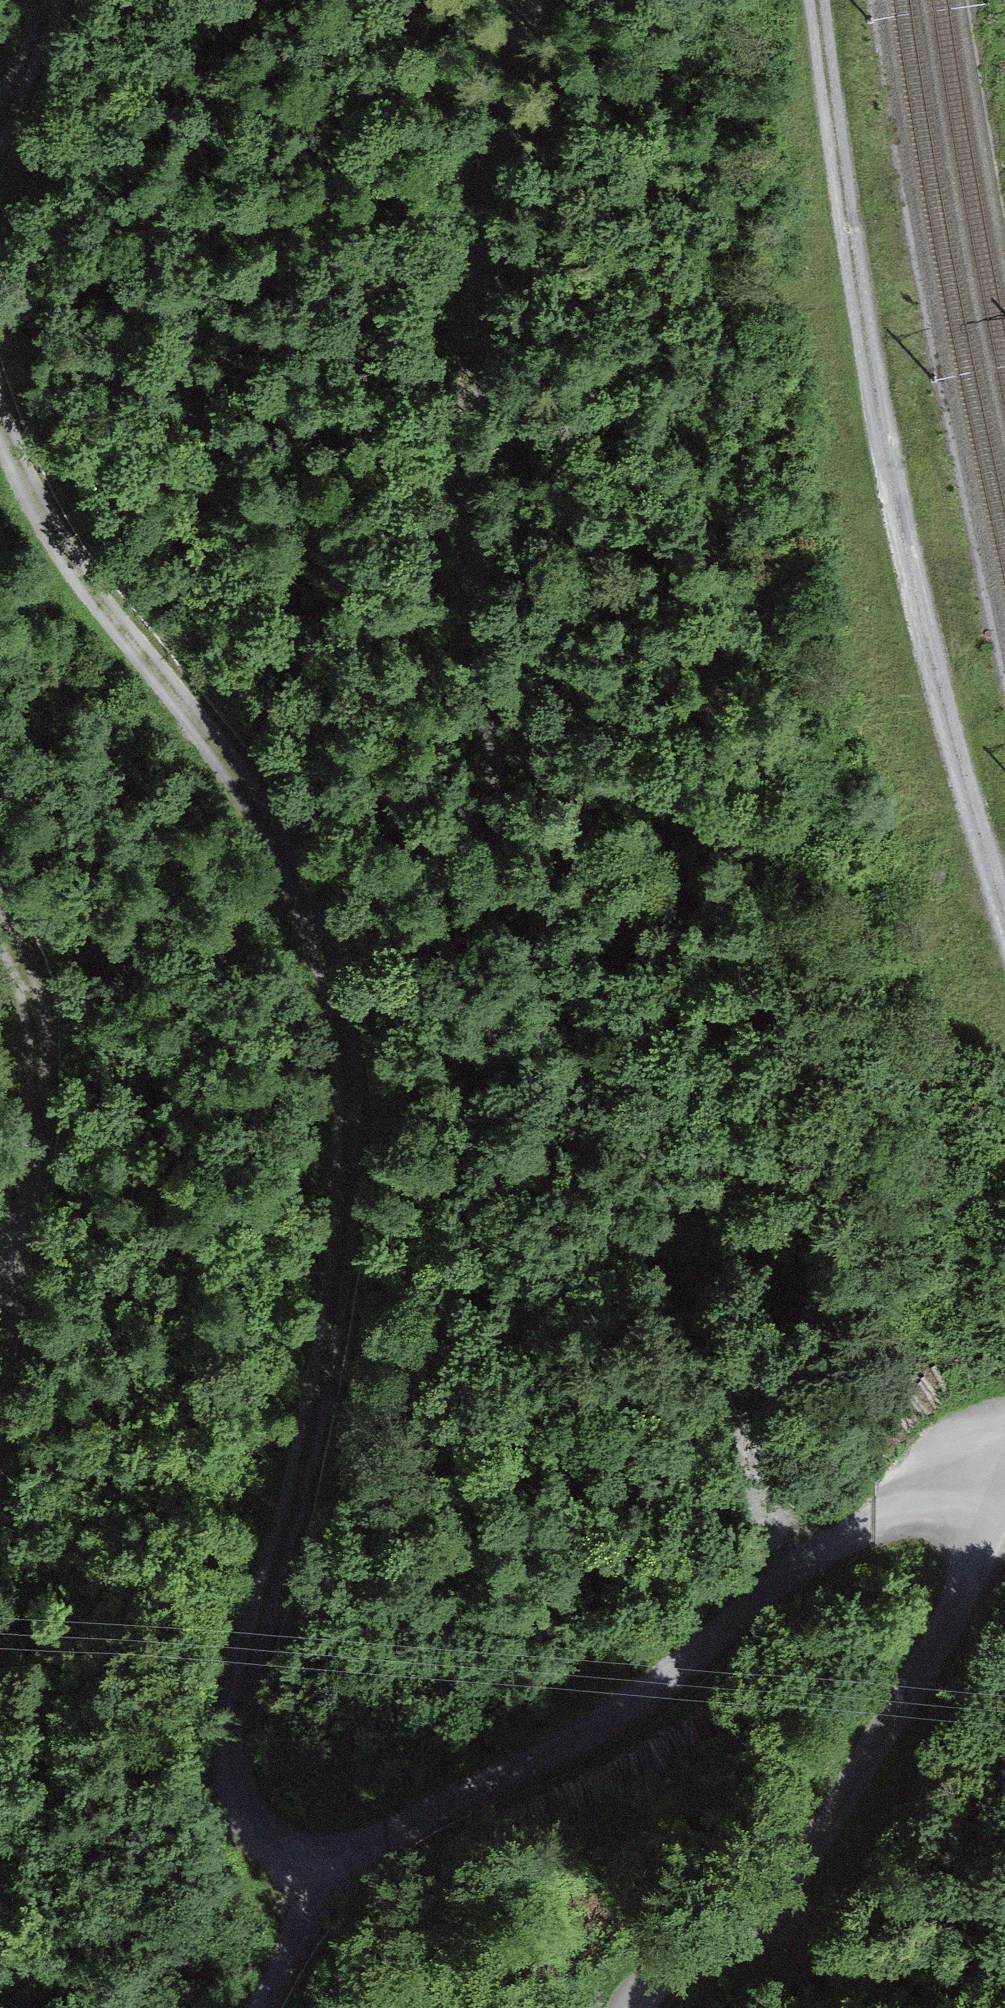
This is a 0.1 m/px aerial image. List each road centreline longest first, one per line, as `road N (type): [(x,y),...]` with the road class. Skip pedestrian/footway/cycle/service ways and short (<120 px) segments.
road 1 (track): [(525,0),(509,56),(475,298),(464,529),(499,814),(554,995),(667,1169),(708,1282),(791,1578)]
road 2 (track): [(0,409),(84,578),(179,694),(298,876),(336,1006),(357,1139),(311,1439),(233,1716),(230,1781),(259,1829),(325,1887)]
road 3 (track): [(1004,919),(919,625),(817,0)]
road 4 (track): [(325,1887),(447,1806),(539,1763),(662,1689),(791,1578),(957,1466)]
road 5 (track): [(957,1466),(984,1504),(953,1610),(851,1808),(795,1875),(672,1969),(637,2007)]
road 6 (track): [(0,927),(38,992),(44,1078),(26,1272)]
road 7 (track): [(0,1267),(26,1272),(0,1383)]
road 8 (track): [(260,2007),(325,1887)]
road 9 (track): [(58,0),(0,122)]

